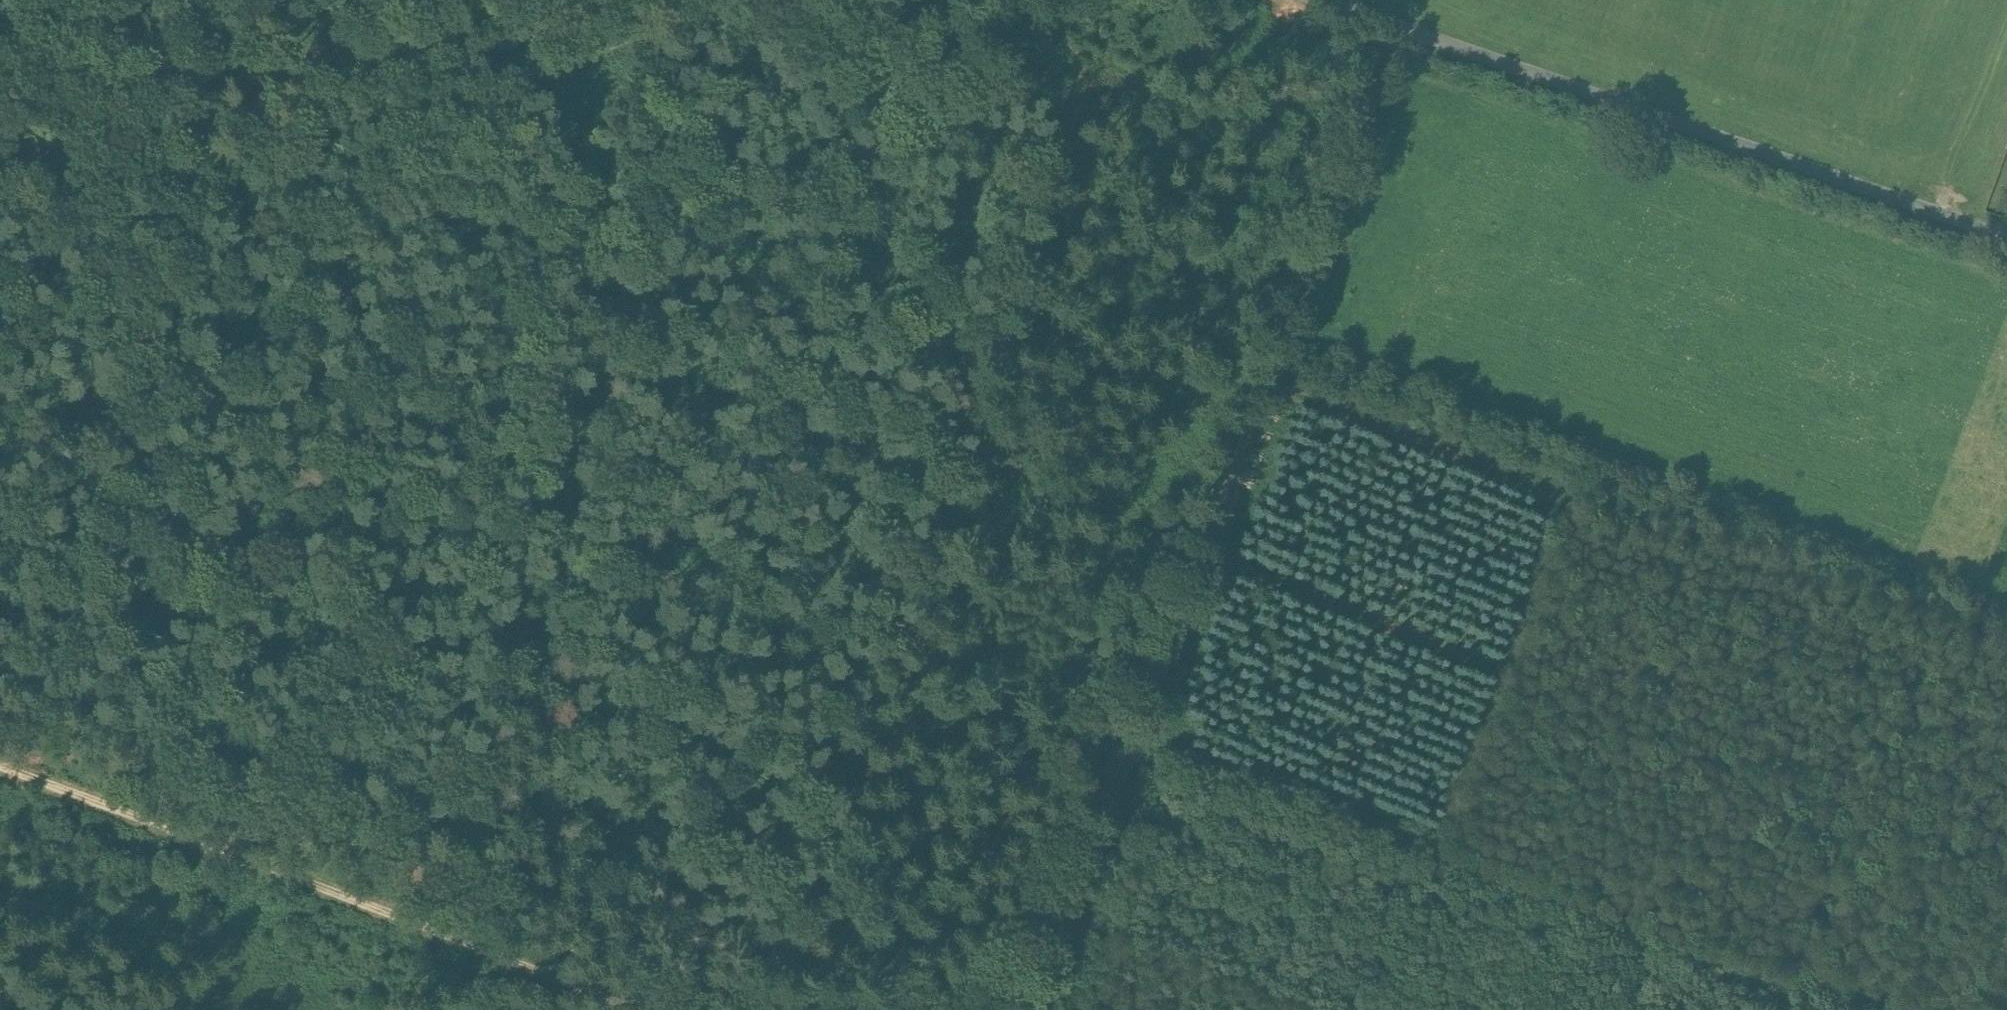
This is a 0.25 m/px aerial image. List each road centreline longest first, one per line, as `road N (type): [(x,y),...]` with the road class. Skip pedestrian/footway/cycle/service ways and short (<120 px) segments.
road 1 (track): [(1399,20),(1022,1009)]
road 2 (unclassified): [(1349,0),(2006,231)]

